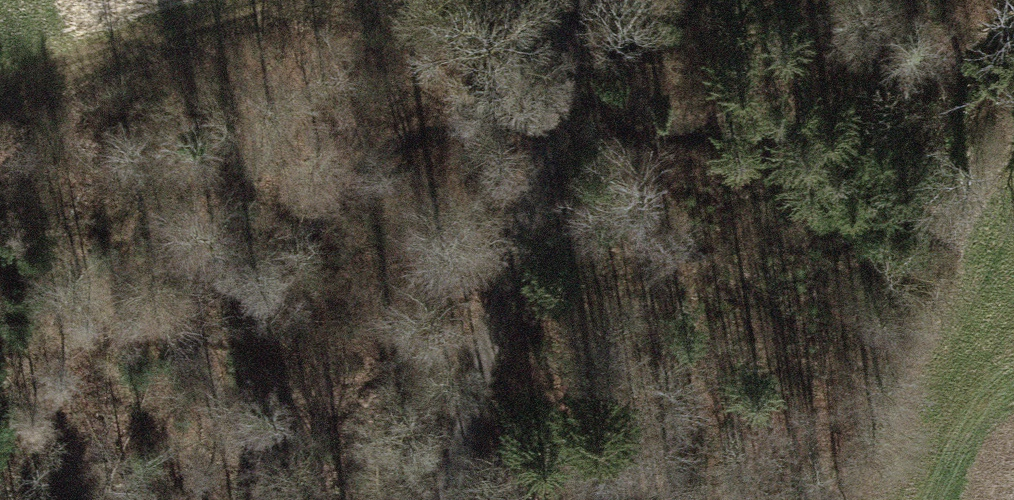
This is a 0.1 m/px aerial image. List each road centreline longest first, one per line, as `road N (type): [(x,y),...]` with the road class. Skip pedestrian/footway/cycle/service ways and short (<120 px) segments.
road 1 (track): [(450,499),(574,0)]
road 2 (track): [(1013,51),(954,57),(841,106),(736,127),(647,114),(553,81)]
road 3 (track): [(0,97),(296,0)]

